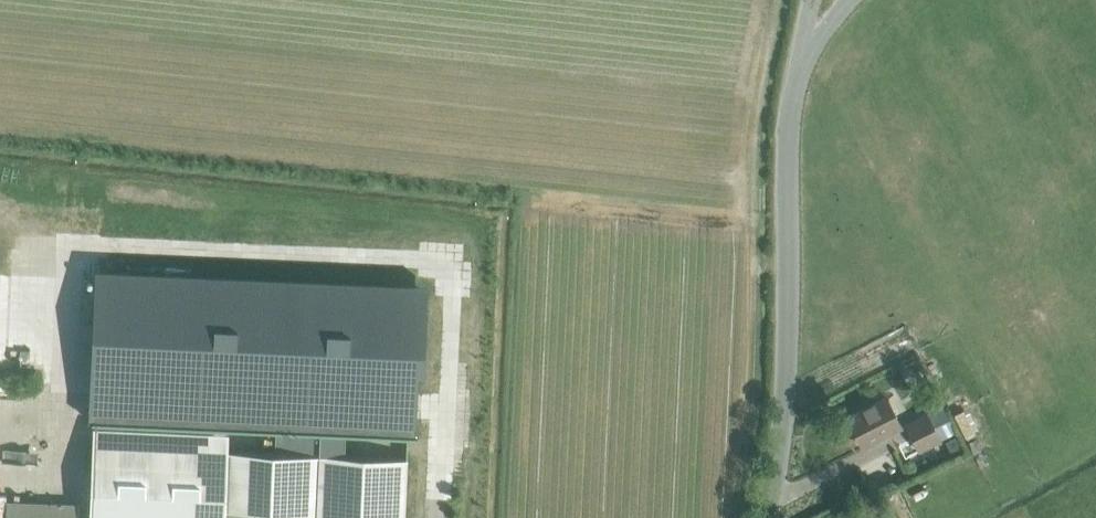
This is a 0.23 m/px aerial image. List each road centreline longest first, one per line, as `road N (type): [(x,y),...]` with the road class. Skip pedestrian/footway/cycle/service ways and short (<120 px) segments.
road 1 (unclassified): [(766,517),(785,386),(789,118),(800,59)]

